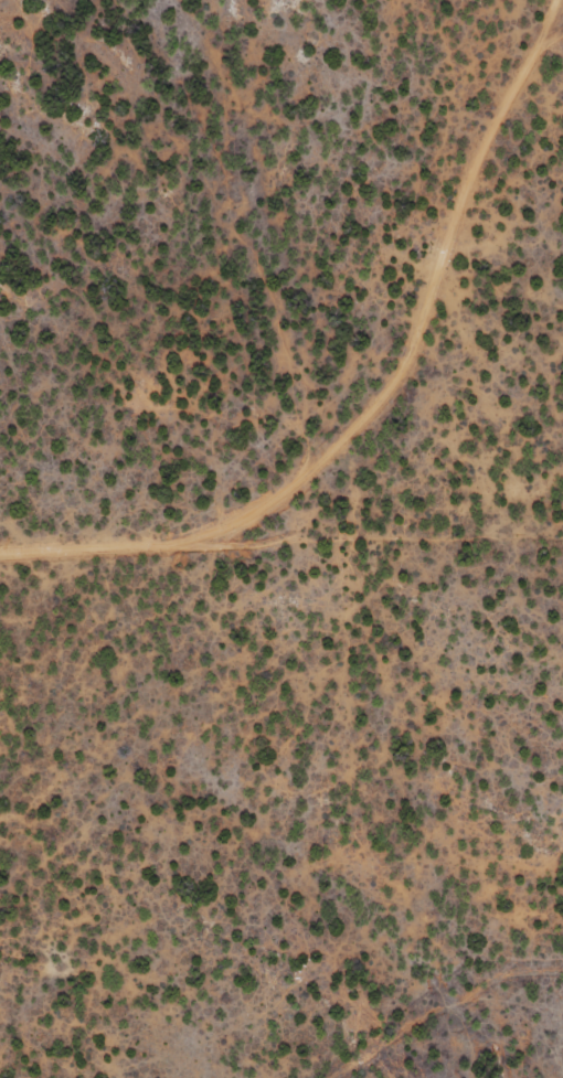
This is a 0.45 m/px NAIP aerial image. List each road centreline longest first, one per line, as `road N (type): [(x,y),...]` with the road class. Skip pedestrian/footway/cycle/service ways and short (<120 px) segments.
road 1 (residential): [(537,0),(380,388),(322,457),(255,502),(0,554)]

